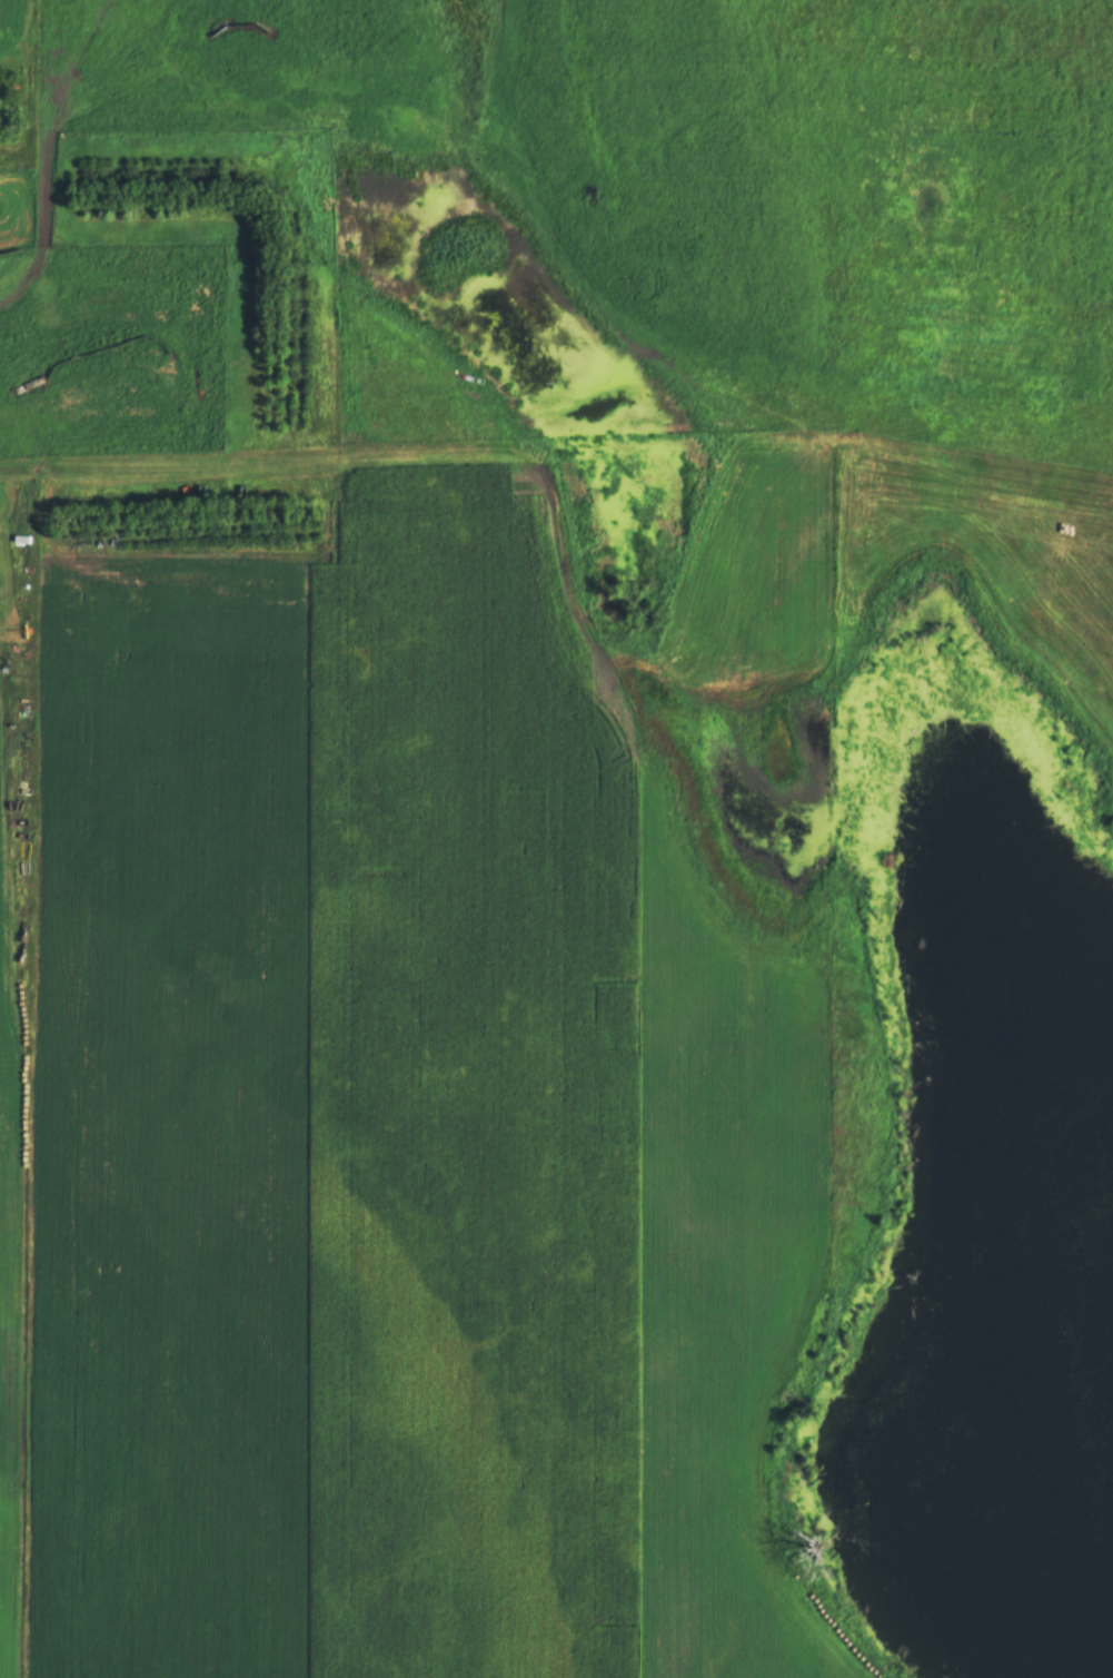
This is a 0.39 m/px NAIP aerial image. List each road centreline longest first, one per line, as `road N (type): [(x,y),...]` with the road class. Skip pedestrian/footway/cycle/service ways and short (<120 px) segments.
road 1 (residential): [(0,468),(395,465)]

